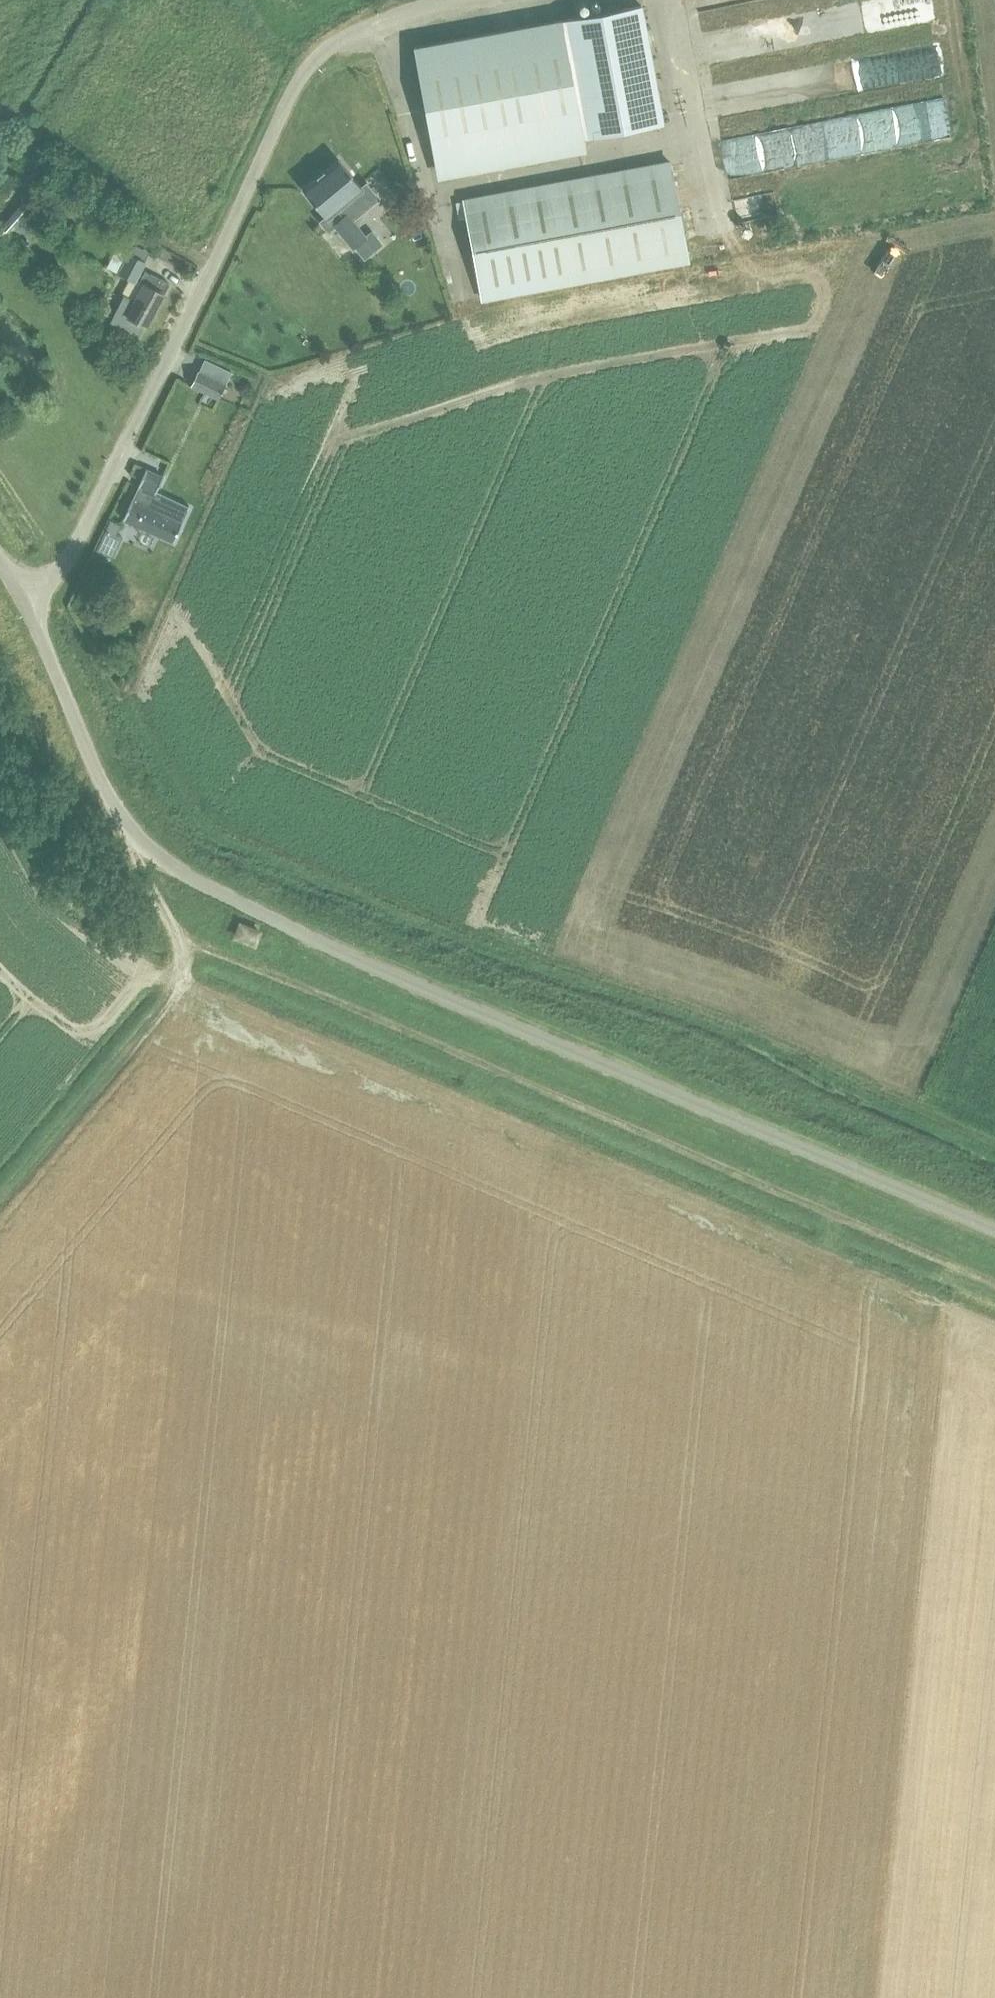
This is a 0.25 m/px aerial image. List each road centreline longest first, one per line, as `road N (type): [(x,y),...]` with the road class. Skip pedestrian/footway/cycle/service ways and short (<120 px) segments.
road 1 (unclassified): [(994,1228),(303,932),(171,865),(113,809),(28,608)]
road 2 (unclassified): [(435,0),(351,32),(304,73),(69,558),(28,608)]
road 3 (track): [(0,1195),(176,987),(181,937),(126,827)]

